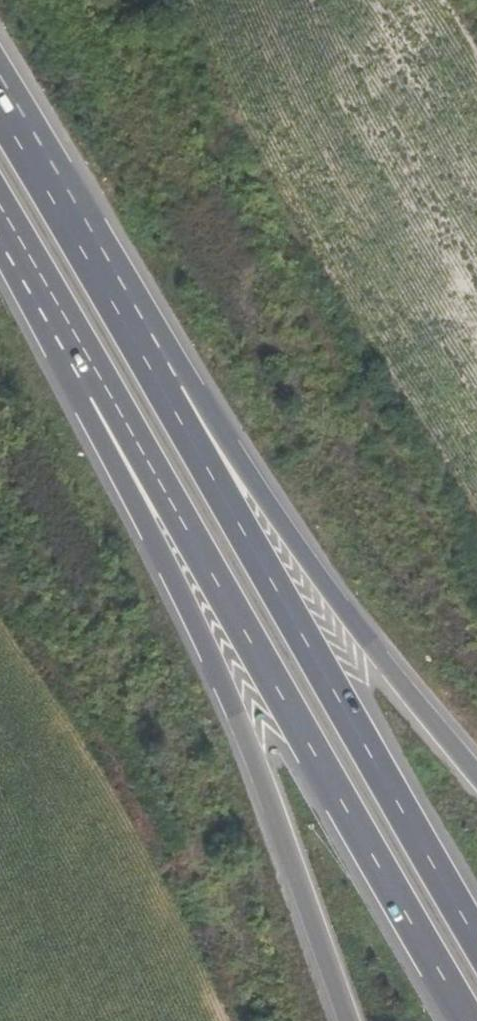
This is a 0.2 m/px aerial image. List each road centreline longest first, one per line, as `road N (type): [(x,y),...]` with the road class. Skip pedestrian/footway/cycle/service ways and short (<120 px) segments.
road 1 (motorway): [(91,373),(472,1020)]
road 2 (motorway): [(91,373),(96,413),(257,763),(350,1020)]
road 3 (track): [(476,589),(130,0)]
road 4 (motorway): [(476,929),(183,414)]
road 5 (motorway): [(476,752),(235,456),(183,414)]
road 6 (motorway): [(183,414),(0,115)]
road 7 (motorway): [(0,222),(91,373)]

